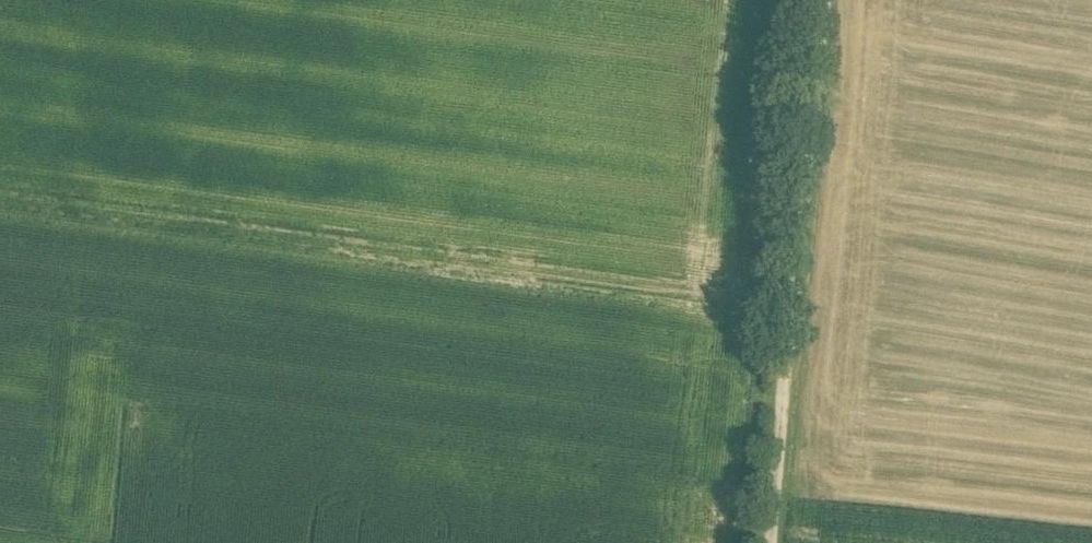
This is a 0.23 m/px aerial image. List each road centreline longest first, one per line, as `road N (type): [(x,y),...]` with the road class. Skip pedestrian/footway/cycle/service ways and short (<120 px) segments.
road 1 (track): [(817,0),(765,542)]

